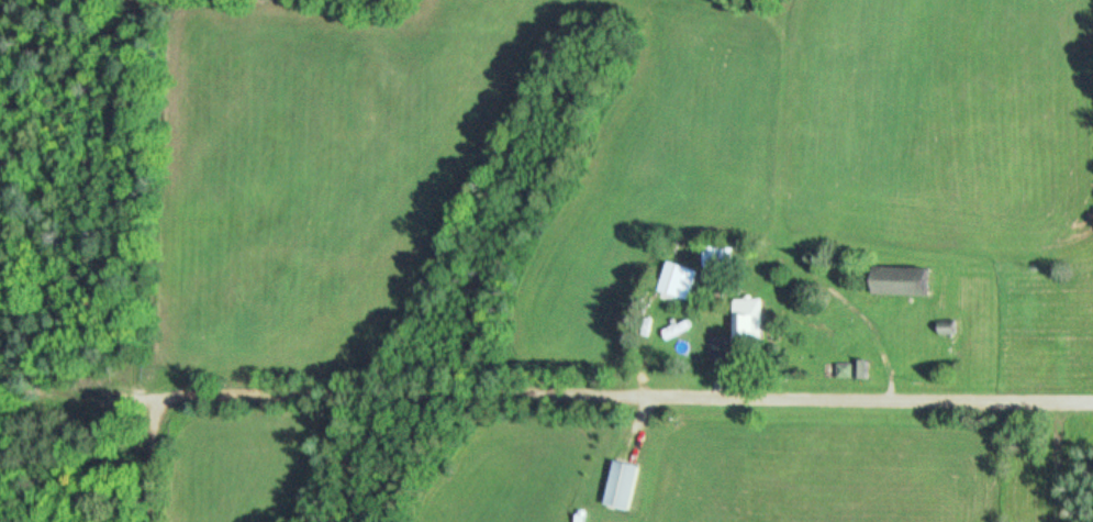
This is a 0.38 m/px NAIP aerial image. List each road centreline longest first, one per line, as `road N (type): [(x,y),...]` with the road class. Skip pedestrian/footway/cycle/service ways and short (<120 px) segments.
road 1 (residential): [(159,401),(1092,402)]
road 2 (track): [(147,521),(150,422),(159,401)]

